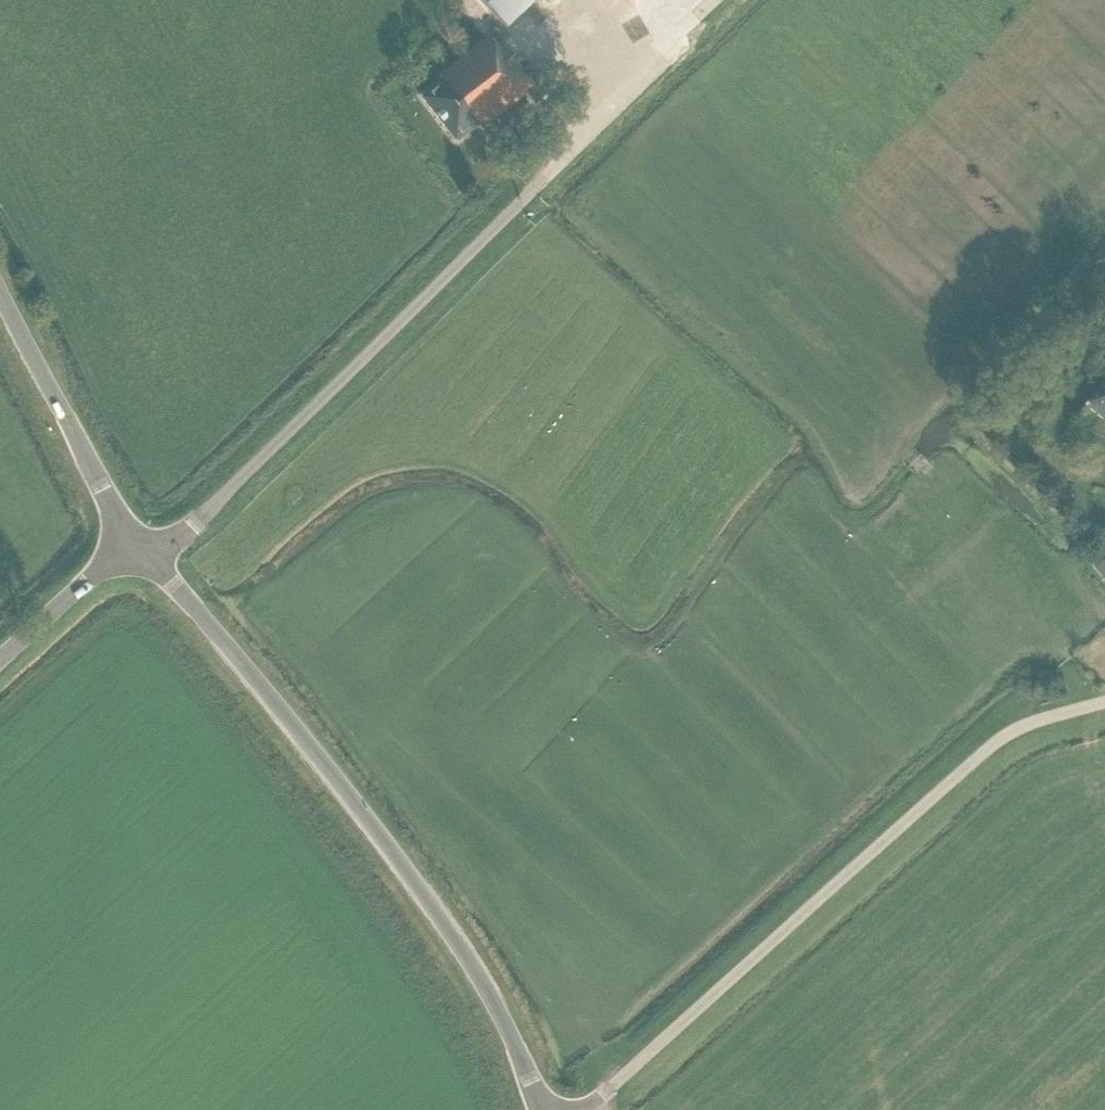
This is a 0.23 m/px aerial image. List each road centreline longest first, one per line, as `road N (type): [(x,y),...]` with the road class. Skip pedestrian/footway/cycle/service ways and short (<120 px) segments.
road 1 (tertiary): [(540,1109),(486,991),(412,880),(132,539)]
road 2 (unclassified): [(582,1109),(982,753),(1035,722),(1104,702)]
road 3 (tertiary): [(132,539),(0,293)]
road 4 (tertiary): [(0,658),(132,539)]

